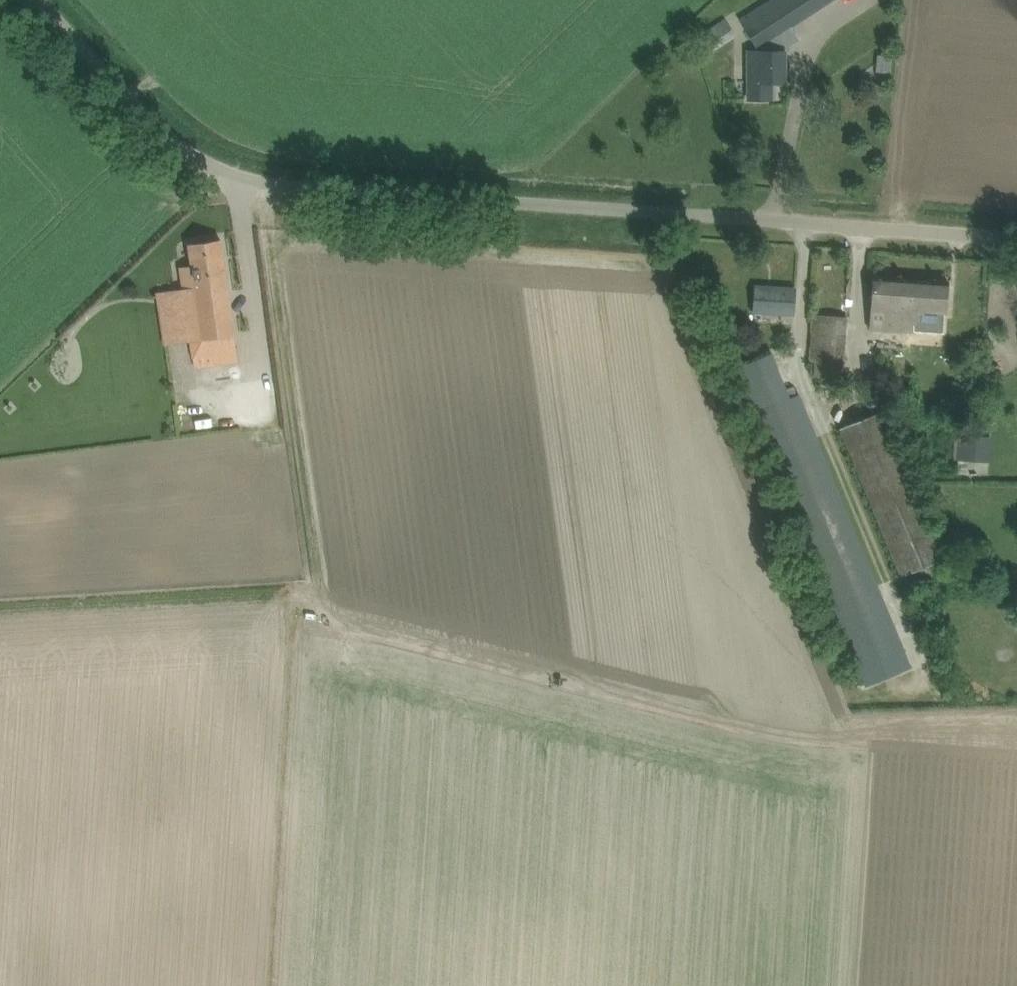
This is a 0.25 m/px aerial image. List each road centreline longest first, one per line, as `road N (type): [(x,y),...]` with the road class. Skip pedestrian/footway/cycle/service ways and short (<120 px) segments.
road 1 (unclassified): [(1016,245),(303,204),(253,186),(205,156),(52,0)]

